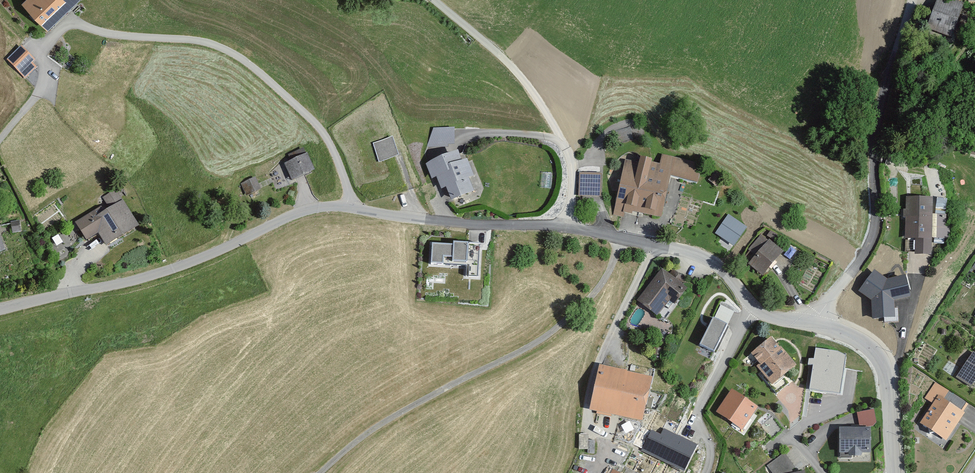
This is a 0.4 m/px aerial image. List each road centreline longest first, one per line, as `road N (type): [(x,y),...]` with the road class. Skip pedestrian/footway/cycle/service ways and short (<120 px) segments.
road 1 (residential): [(353,207),(314,122),(251,65),(206,42),(70,24),(45,48),(40,88),(0,140)]
road 2 (residential): [(323,472),(355,444),(533,344),(588,301),(611,270),(617,238)]
road 3 (unclassified): [(353,207),(306,210),(147,277),(0,310)]
road 4 (residential): [(812,323),(871,251),(878,143),(912,0)]
road 5 (residential): [(565,227),(573,171),(563,139),(503,58),(436,0)]
road 6 (unclassified): [(565,227),(353,207)]
road 7 (unclassified): [(895,472),(883,368),(862,342),(812,323)]
road 8 (residential): [(752,307),(700,404),(706,472)]
road 9 (unclassified): [(752,307),(711,262),(617,238)]

